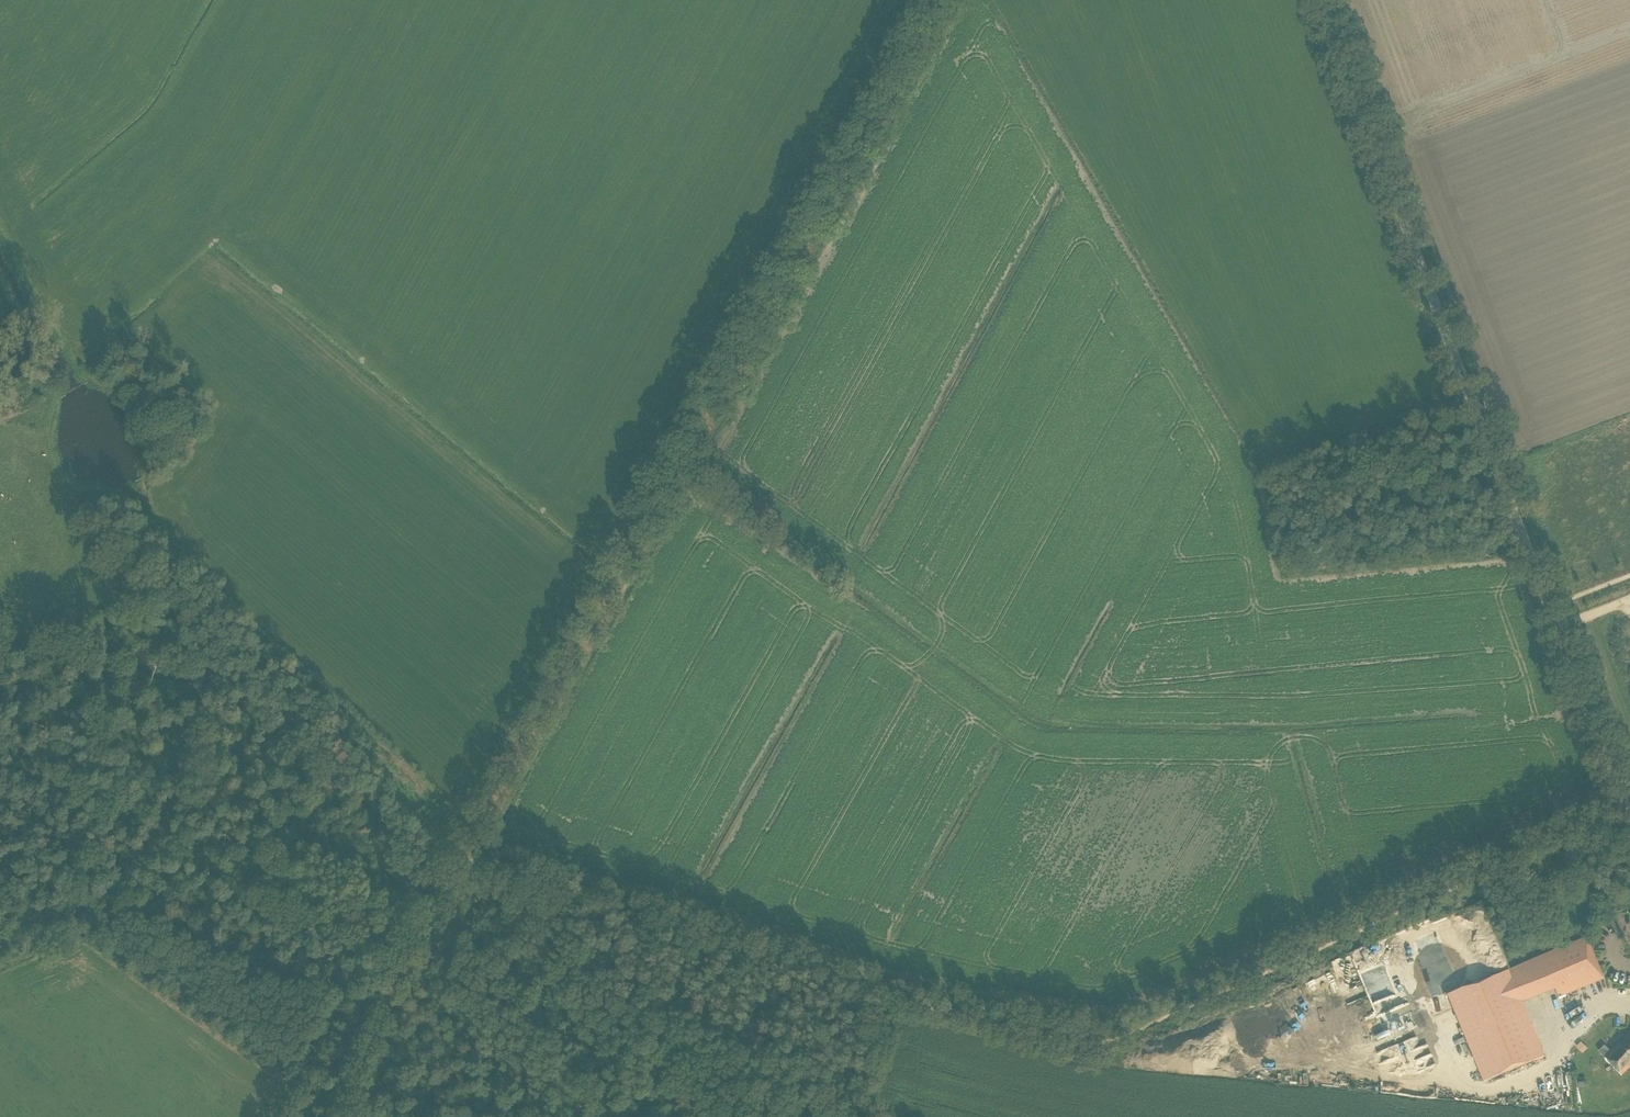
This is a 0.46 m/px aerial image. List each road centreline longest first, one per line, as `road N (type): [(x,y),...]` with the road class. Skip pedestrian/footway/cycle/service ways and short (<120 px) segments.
road 1 (track): [(462,858),(943,0)]
road 2 (tertiary): [(1629,823),(1318,0)]
road 3 (track): [(1626,812),(1087,1046),(841,984)]
road 4 (track): [(841,984),(462,858)]
road 5 (track): [(428,914),(376,1018),(341,1116)]

